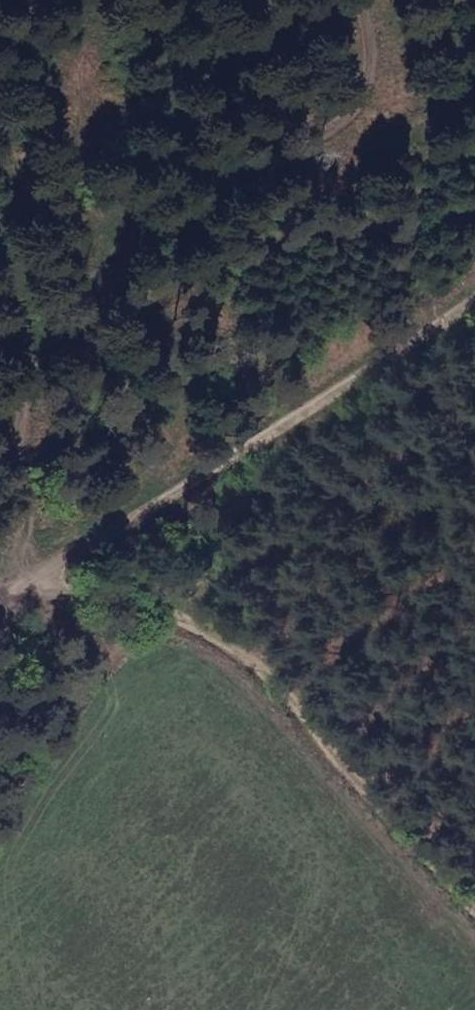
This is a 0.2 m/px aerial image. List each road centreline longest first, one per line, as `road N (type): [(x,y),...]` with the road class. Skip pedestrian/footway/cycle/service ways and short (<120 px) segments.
road 1 (track): [(352,0),(352,90),(188,188),(44,333),(34,461),(50,551),(234,637),(474,900)]
road 2 (track): [(474,235),(146,514),(50,551),(0,583)]

